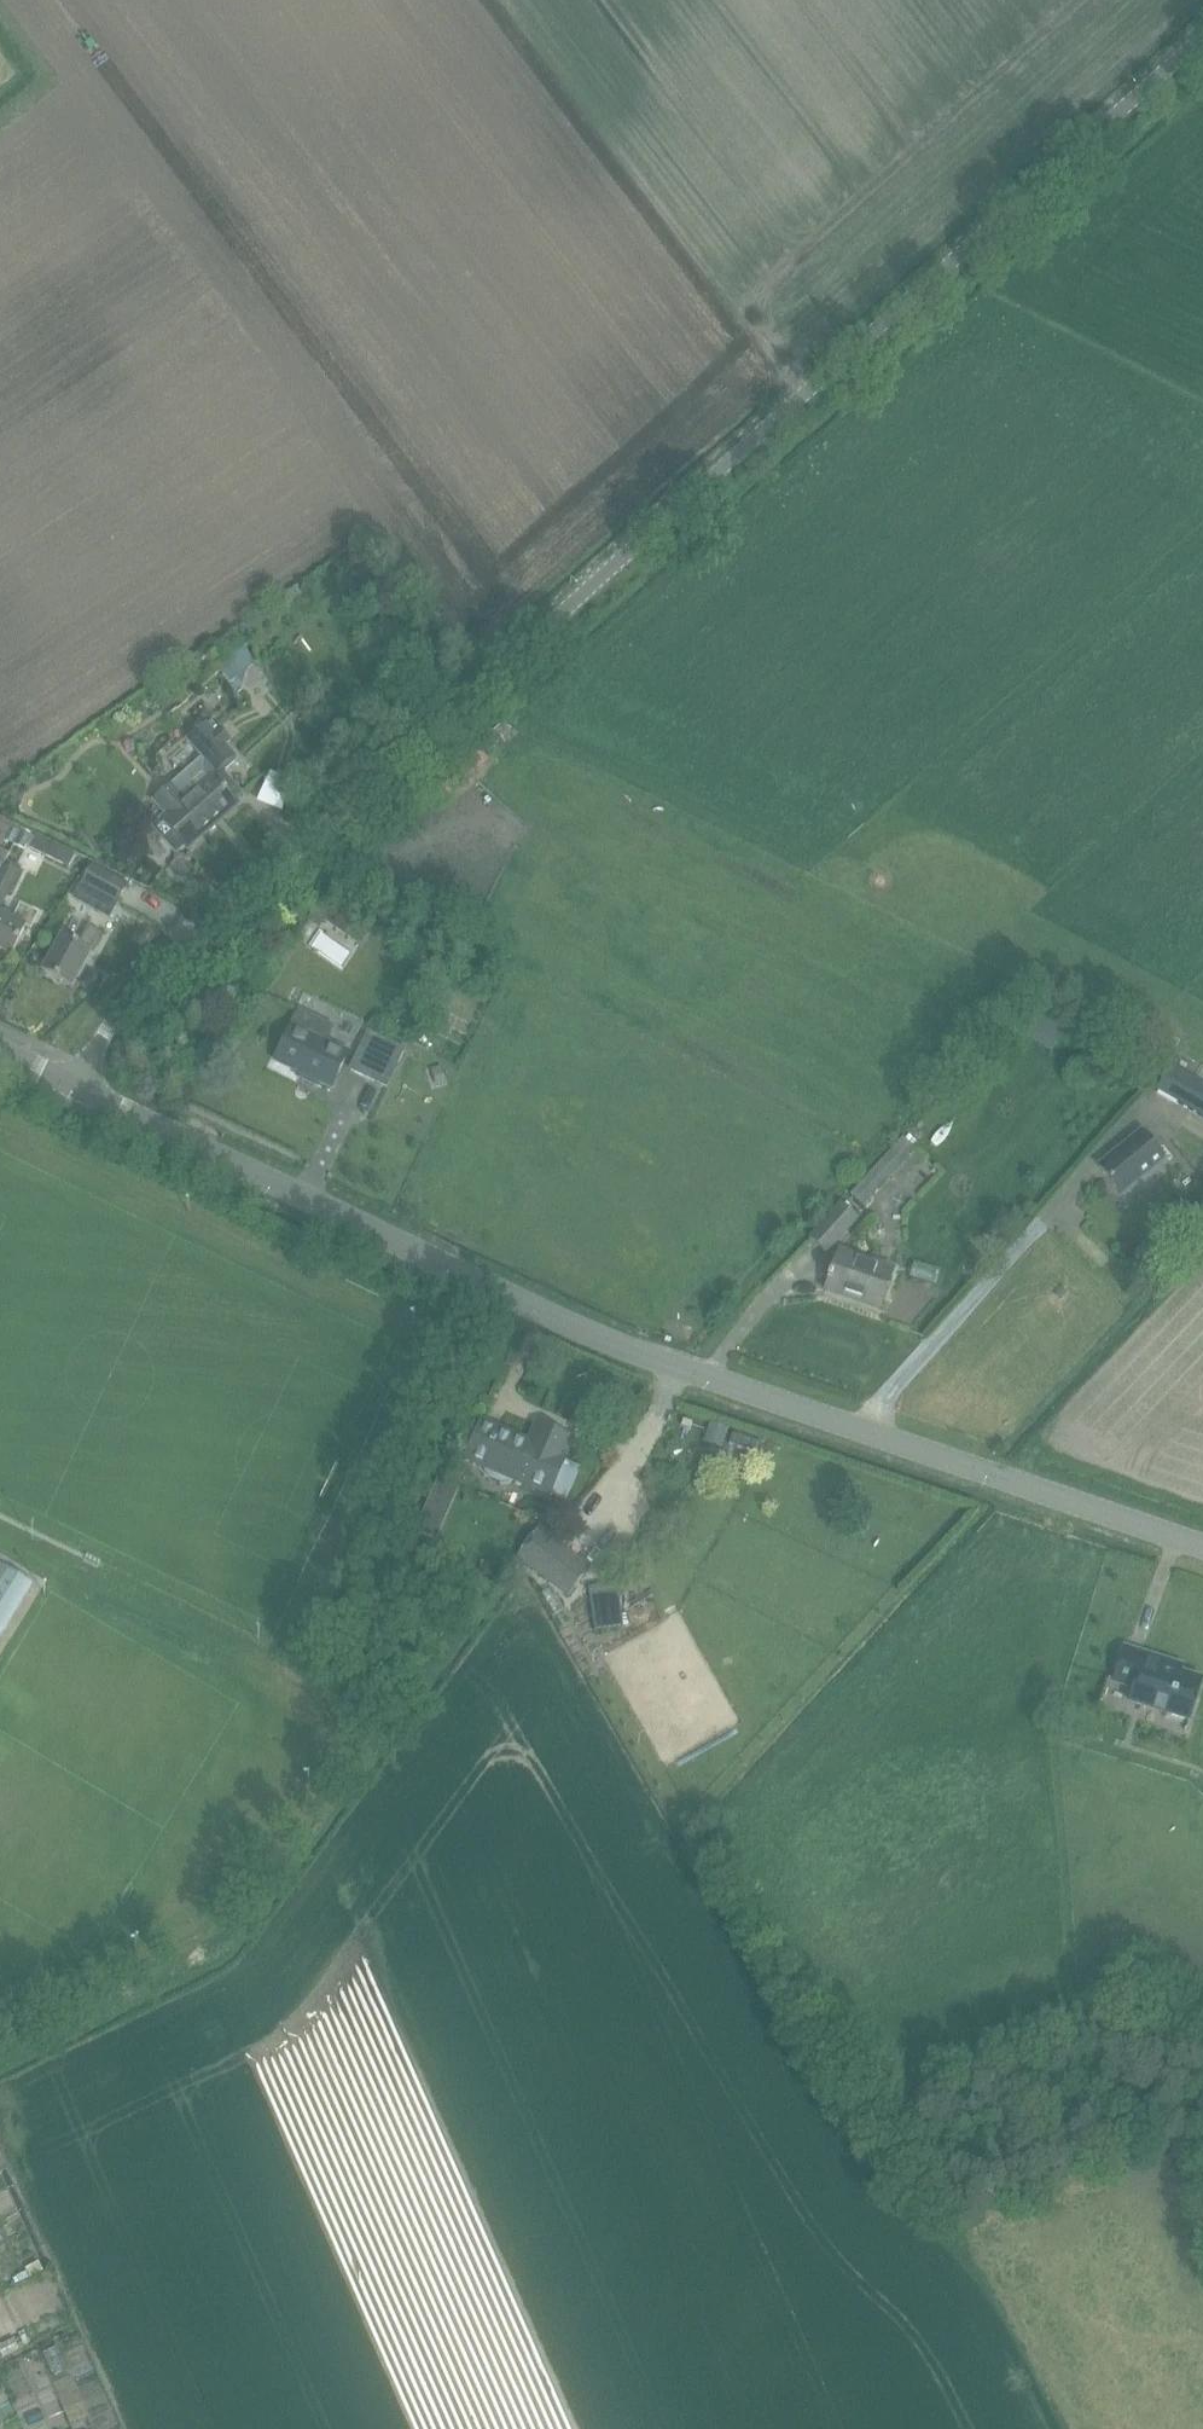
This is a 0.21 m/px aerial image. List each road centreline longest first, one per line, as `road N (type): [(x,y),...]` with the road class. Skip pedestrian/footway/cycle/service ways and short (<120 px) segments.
road 1 (unclassified): [(1202,43),(473,696),(71,1085)]
road 2 (tertiary): [(1202,1550),(682,1376),(71,1085)]

